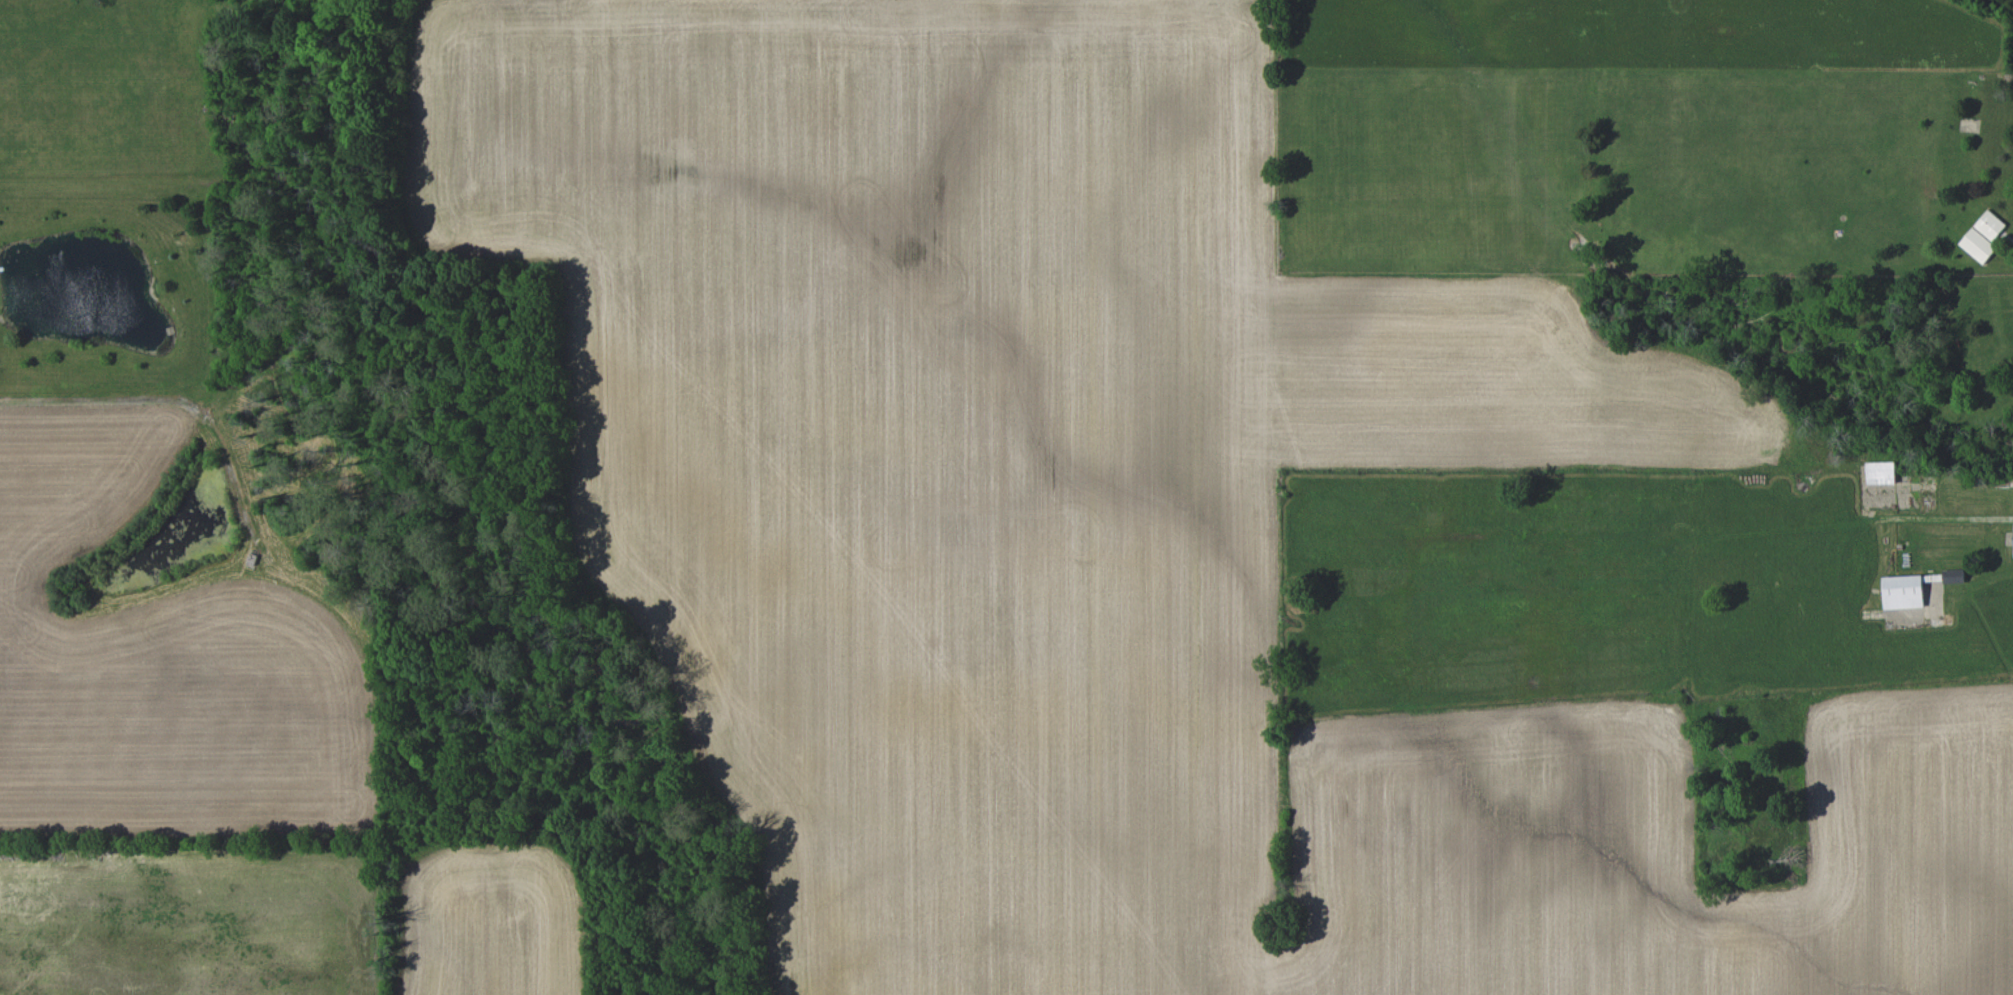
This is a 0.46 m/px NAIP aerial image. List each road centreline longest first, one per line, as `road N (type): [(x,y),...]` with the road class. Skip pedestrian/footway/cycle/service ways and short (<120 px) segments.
road 1 (residential): [(772,925),(1238,925),(1271,886),(1294,470),(1333,448),(1527,469),(1882,452),(2012,462)]

